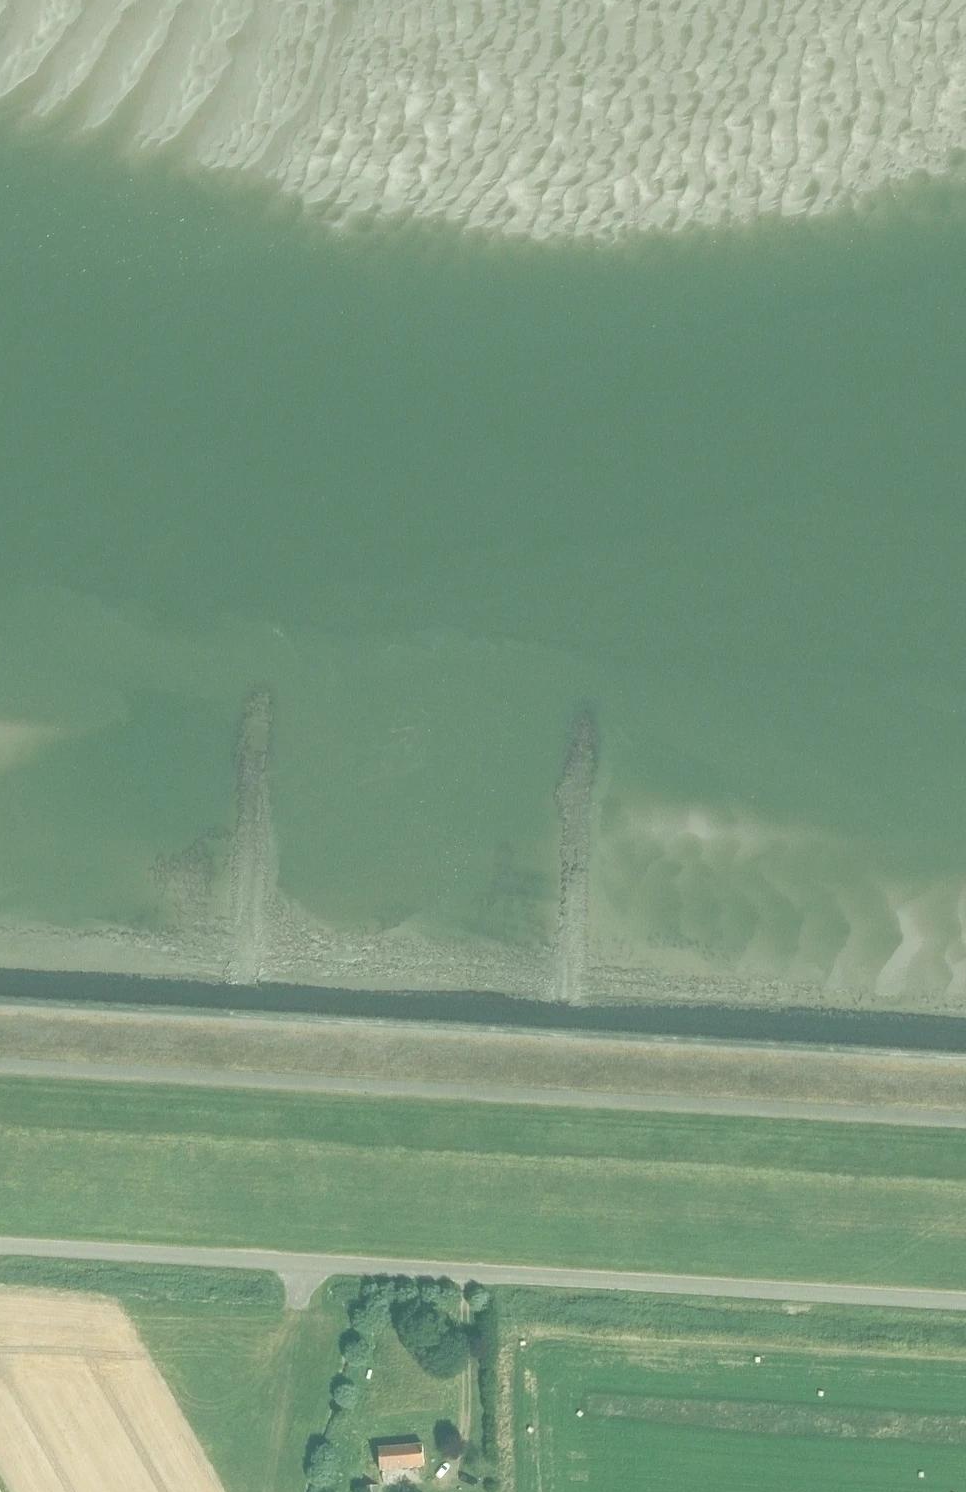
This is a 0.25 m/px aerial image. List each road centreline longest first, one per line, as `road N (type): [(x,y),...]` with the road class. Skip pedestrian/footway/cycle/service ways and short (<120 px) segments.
road 1 (tertiary): [(0,1246),(965,1301)]

